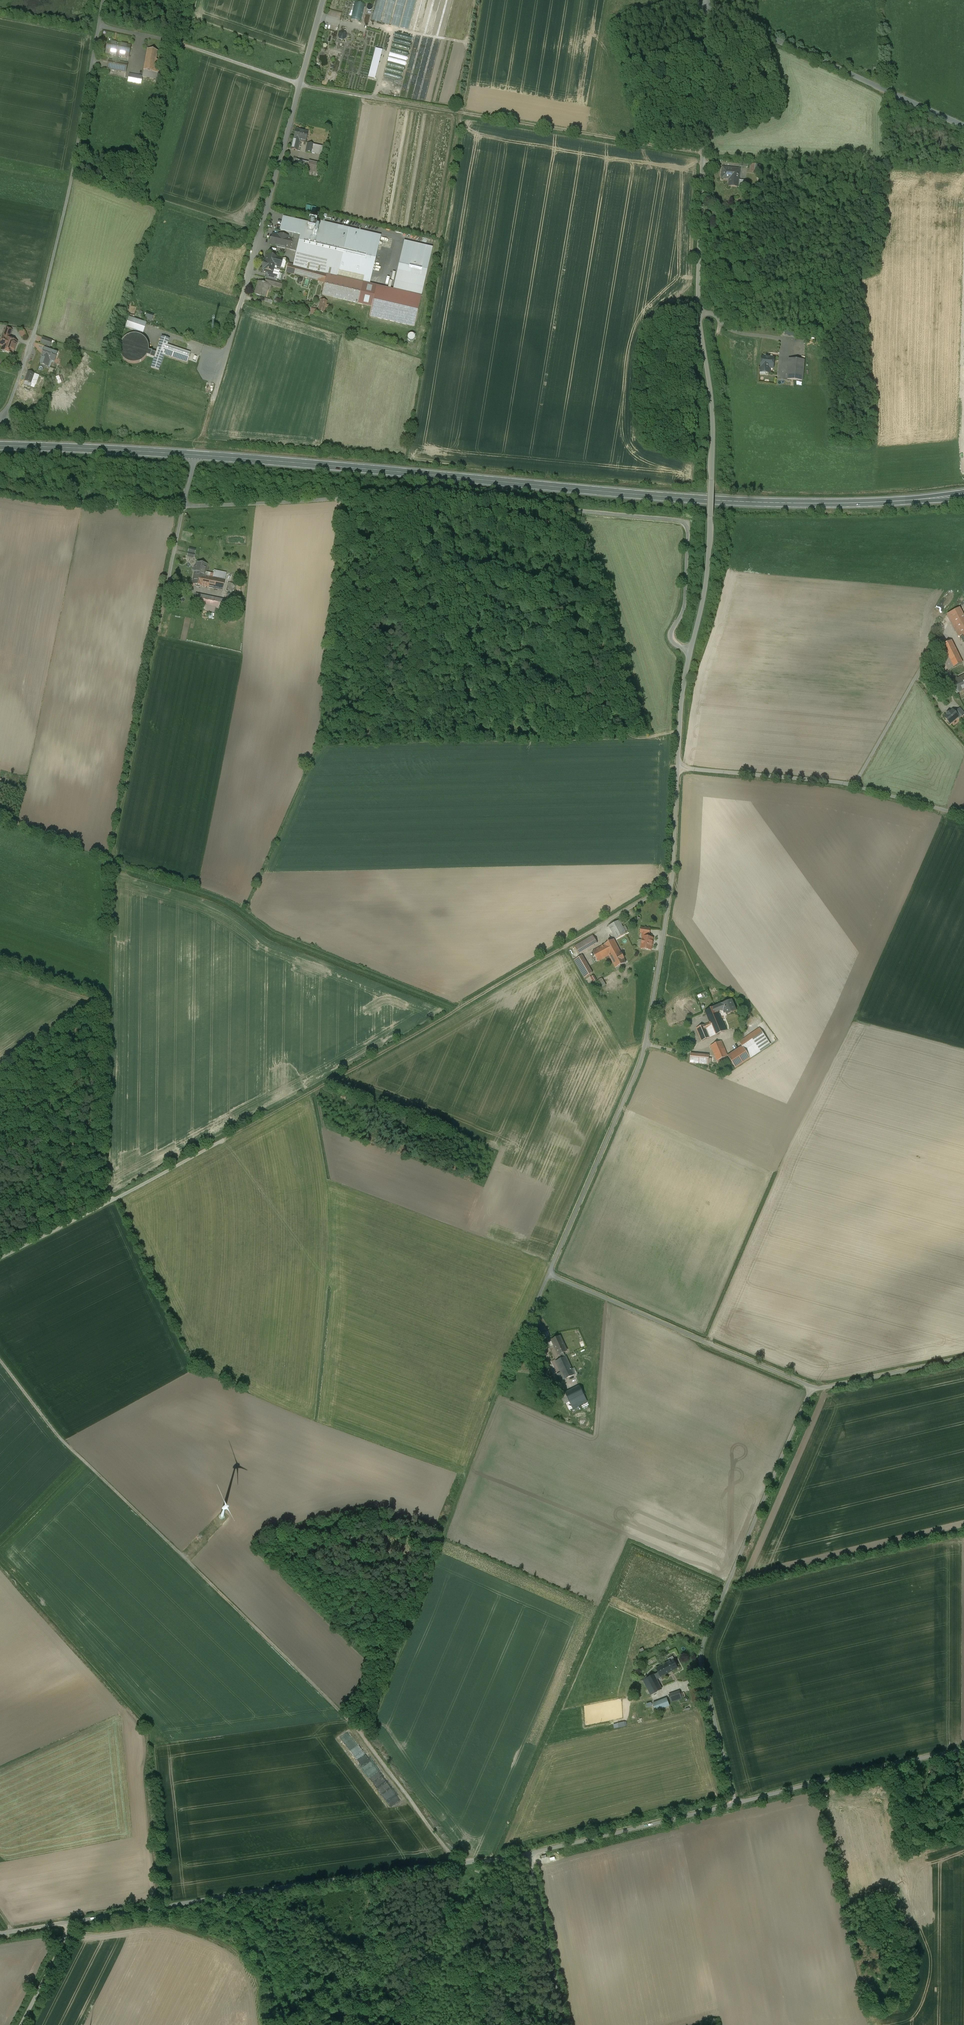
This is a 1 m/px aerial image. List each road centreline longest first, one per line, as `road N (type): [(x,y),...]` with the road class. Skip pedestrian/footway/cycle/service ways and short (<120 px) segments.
road 1 (unclassified): [(680,764),(671,896),(642,1056),(550,1276),(810,1390)]
road 2 (primary): [(963,495),(717,500),(198,455)]
road 3 (track): [(458,1863),(345,1714),(83,1462),(0,1360)]
road 4 (unclassified): [(709,6),(699,268),(713,418),(711,521),(691,650)]
road 5 (unclassified): [(183,506),(397,494),(680,521),(689,530),(686,601),(672,639),(691,650)]
road 6 (track): [(108,1199),(112,860),(167,588)]
road 7 (track): [(179,43),(301,84),(703,153)]
road 8 (track): [(672,884),(229,1135)]
road 9 (unclassified): [(70,1920),(530,1851)]
road 10 (unclassified): [(810,1390),(702,1652),(737,1800)]
road 11 (unclassified): [(105,0),(42,305),(4,421)]
road 12 (unclassified): [(324,0),(213,401)]
road 13 (unclassified): [(680,764),(843,780),(963,811)]
road 14 (unclassified): [(963,127),(709,6)]
road 15 (unclassified): [(0,1258),(229,1135)]
road 16 (unclassified): [(737,1800),(963,1748)]
road 17 (unclassified): [(530,1851),(737,1800)]
road 18 (primary): [(198,455),(0,445)]
road 19 (unclassified): [(0,492),(183,506)]
road 20 (unclassified): [(530,1851),(564,2024)]
road 21 (unclassified): [(810,1390),(963,1356)]

